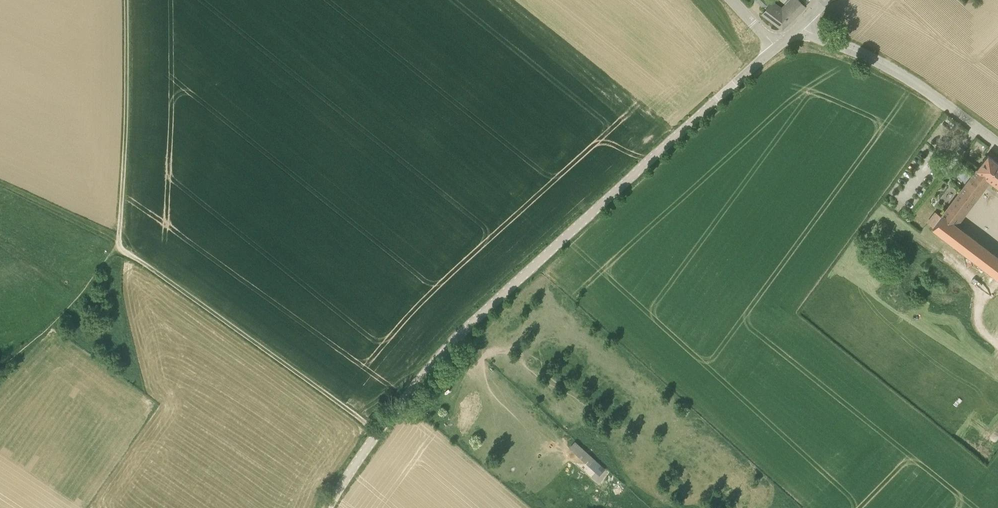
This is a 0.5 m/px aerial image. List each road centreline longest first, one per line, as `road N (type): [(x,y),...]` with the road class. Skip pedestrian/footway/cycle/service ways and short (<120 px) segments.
road 1 (unclassified): [(328,507),(395,406),(455,341),(775,45)]
road 2 (track): [(118,243),(379,429)]
road 3 (track): [(124,0),(118,243)]
road 4 (unclassified): [(997,145),(885,65),(798,28)]

